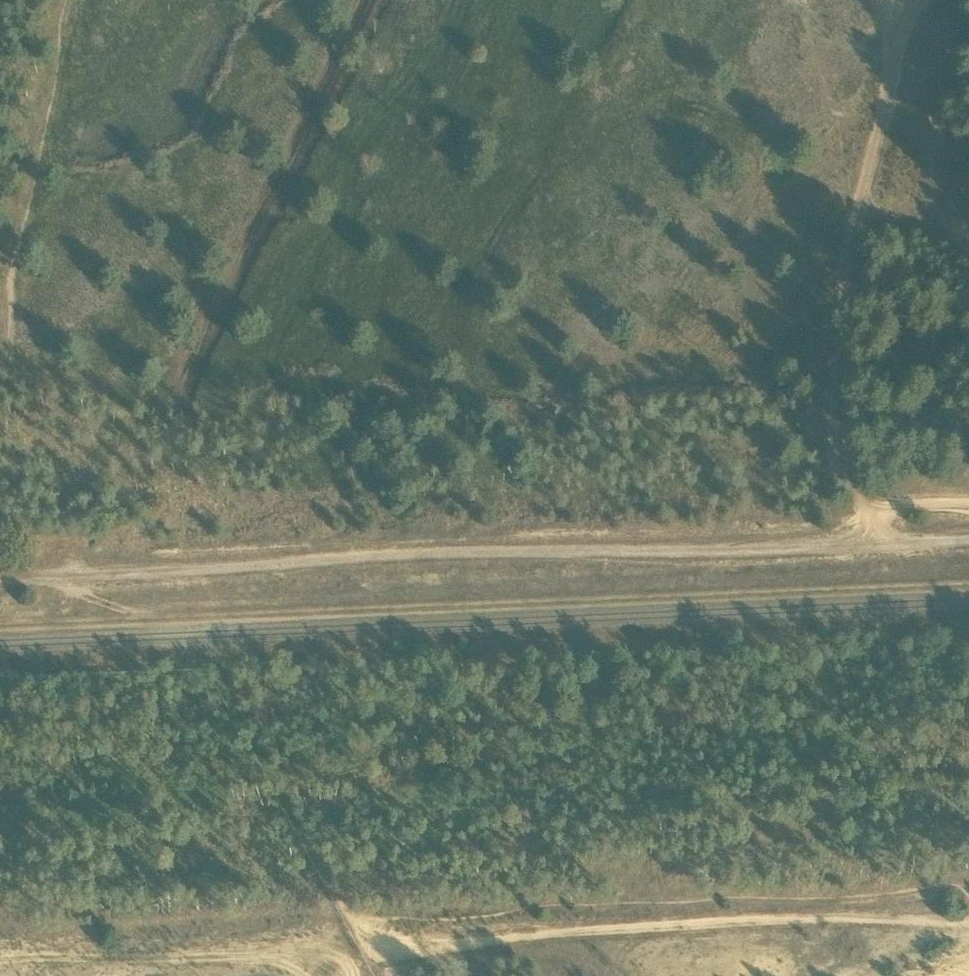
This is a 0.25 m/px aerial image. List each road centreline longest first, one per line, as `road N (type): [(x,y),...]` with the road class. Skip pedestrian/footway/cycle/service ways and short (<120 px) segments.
road 1 (track): [(0,577),(968,540)]
road 2 (track): [(406,951),(968,925)]
road 3 (track): [(904,0),(829,393),(867,545)]

